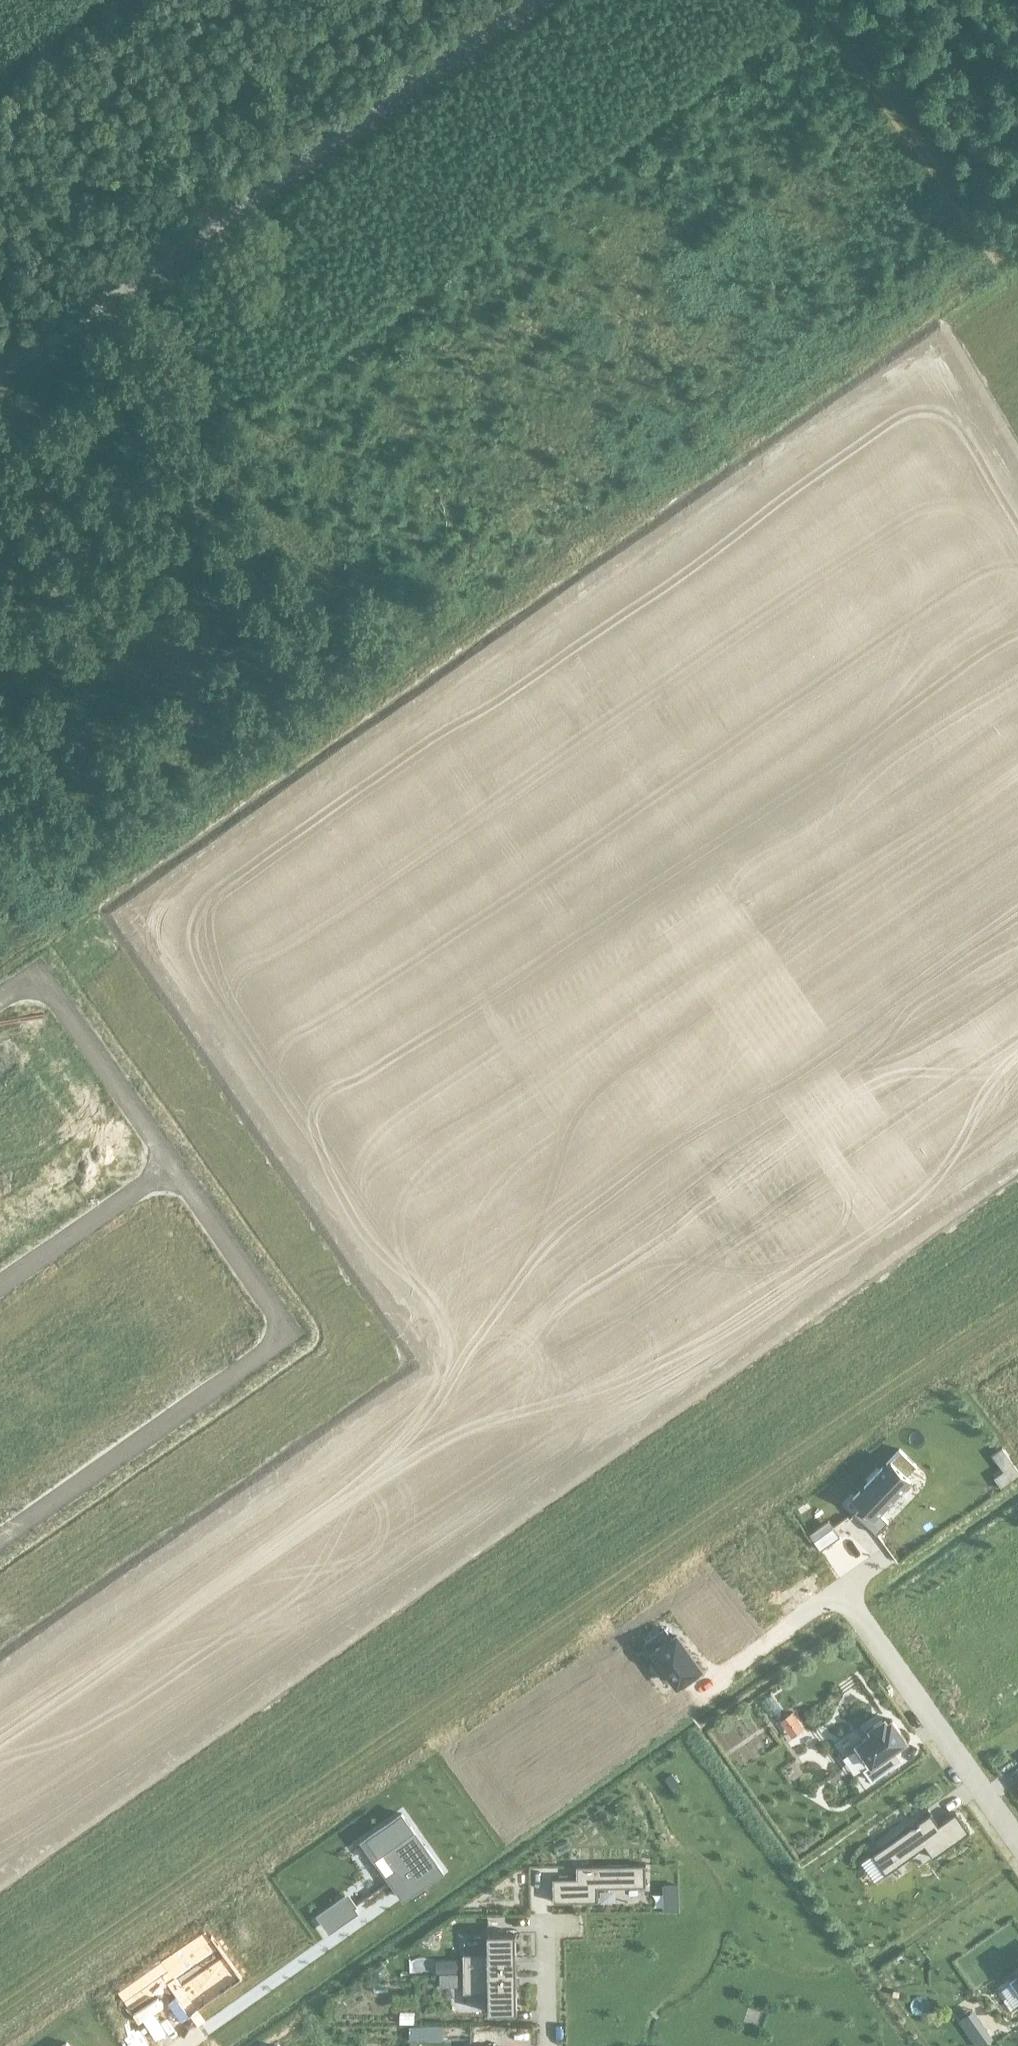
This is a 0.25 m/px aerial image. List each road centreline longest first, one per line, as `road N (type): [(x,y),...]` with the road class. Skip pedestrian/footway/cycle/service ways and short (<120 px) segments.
road 1 (residential): [(171,1161),(293,1333),(0,1539)]
road 2 (residential): [(835,1584),(1017,1840)]
road 3 (residential): [(0,1001),(38,974),(171,1161)]
road 4 (residential): [(171,1161),(0,1282)]

